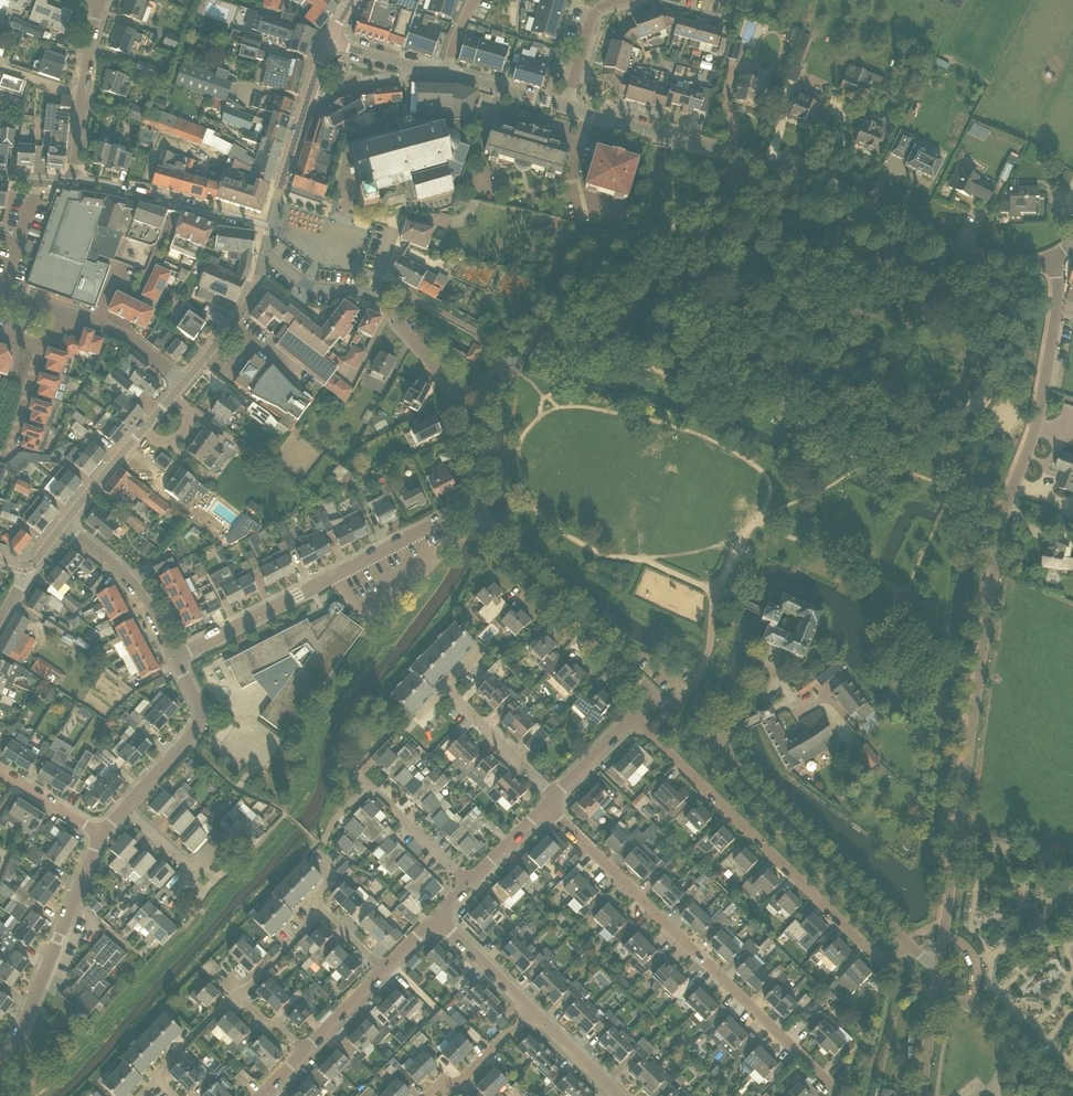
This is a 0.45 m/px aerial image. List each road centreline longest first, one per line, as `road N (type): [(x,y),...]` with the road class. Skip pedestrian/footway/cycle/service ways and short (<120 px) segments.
road 1 (residential): [(943,936),(1005,505),(1034,435),(1058,300),(1052,258)]
road 2 (tertiary): [(1052,258),(1017,264),(957,250),(788,170),(589,113)]
road 3 (residential): [(833,1095),(827,1080),(549,803)]
road 4 (residential): [(915,948),(896,957),(871,947),(634,716)]
road 5 (residential): [(915,948),(654,695)]
road 6 (residential): [(481,501),(447,381),(394,315),(371,294),(313,288),(266,254)]
road 7 (residential): [(175,656),(481,501)]
road 8 (residential): [(183,383),(121,332),(65,320),(40,345),(9,450),(0,454)]
road 9 (residential): [(654,695),(504,549),(481,501)]
road 10 (residential): [(0,1070),(102,834)]
road 11 (residential): [(74,179),(271,227)]
road 12 (tertiary): [(271,227),(329,41)]
road 13 (residential): [(124,810),(199,726),(203,714),(175,656)]
road 14 (tertiary): [(62,525),(183,383)]
road 15 (residential): [(175,656),(120,570),(62,525)]
road 16 (tertiary): [(183,383),(243,311),(266,254)]
road 17 (residential): [(554,797),(446,689)]
road 18 (residential): [(468,883),(373,789)]
road 19 (residential): [(532,1011),(437,917)]
road 20 (unclassified): [(1063,1095),(969,1005)]
road 21 (residential): [(566,107),(594,14),(623,0)]
road 22 (tertiary): [(566,107),(443,73)]
road 23 (residential): [(102,834),(0,771)]
road 24 (residential): [(617,1095),(532,1011)]
road 25 (residential): [(156,1078),(241,994)]

